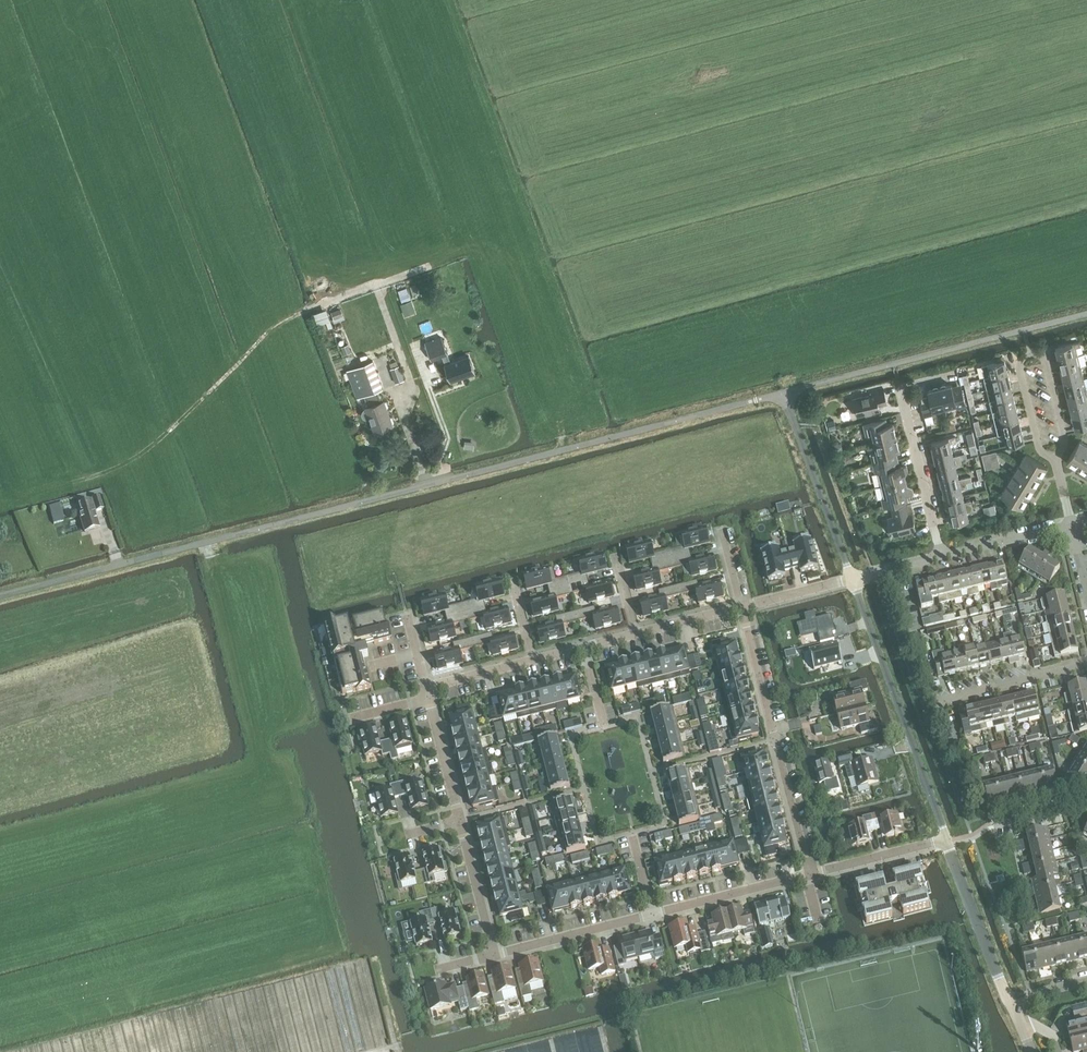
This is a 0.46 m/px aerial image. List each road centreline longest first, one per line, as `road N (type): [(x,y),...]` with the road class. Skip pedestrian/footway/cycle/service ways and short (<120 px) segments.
road 1 (unclassified): [(0,597),(783,394)]
road 2 (unclassified): [(783,394),(1086,313)]
road 3 (unclassified): [(946,839),(852,578)]
road 4 (residential): [(810,874),(742,607)]
road 5 (residential): [(1056,461),(1038,449),(1019,370),(1030,353),(1047,361),(1066,444)]
road 6 (residential): [(953,750),(939,700),(1086,662)]
road 7 (unclassified): [(852,578),(783,394)]
road 8 (residential): [(941,556),(900,386)]
road 9 (unclassified): [(1007,1002),(946,839)]
road 10 (residential): [(652,914),(810,874)]
road 11 (residential): [(495,955),(652,914)]
road 12 (residential): [(810,874),(946,839)]
road 13 (residential): [(495,955),(460,821)]
road 14 (residential): [(941,556),(1073,524)]
road 15 (residential): [(460,821),(428,698)]

